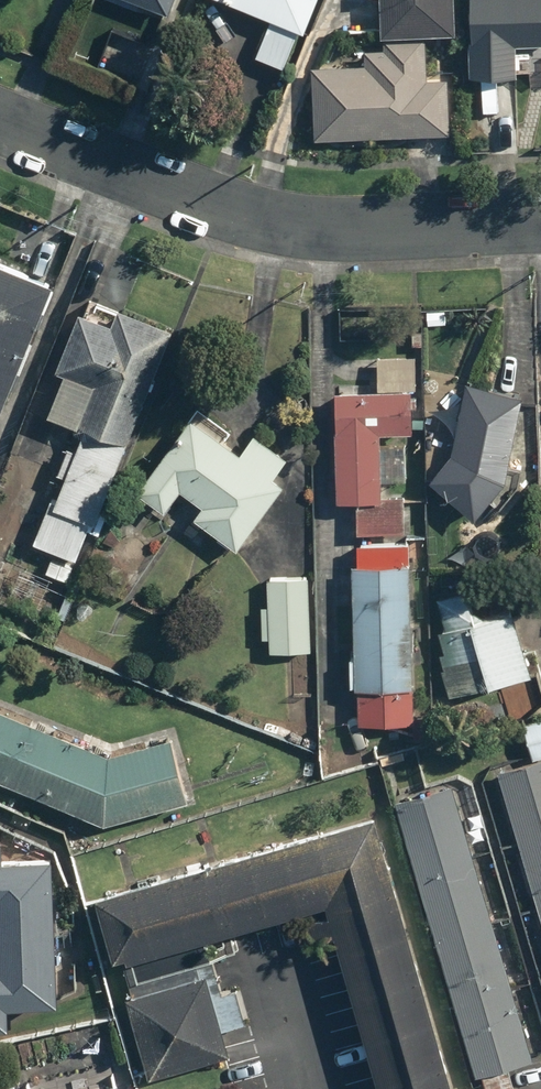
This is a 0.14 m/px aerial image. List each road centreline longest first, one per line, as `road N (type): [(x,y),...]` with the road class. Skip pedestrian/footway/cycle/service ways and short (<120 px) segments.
road 1 (residential): [(0,121),(277,222),(370,231),(540,223)]

